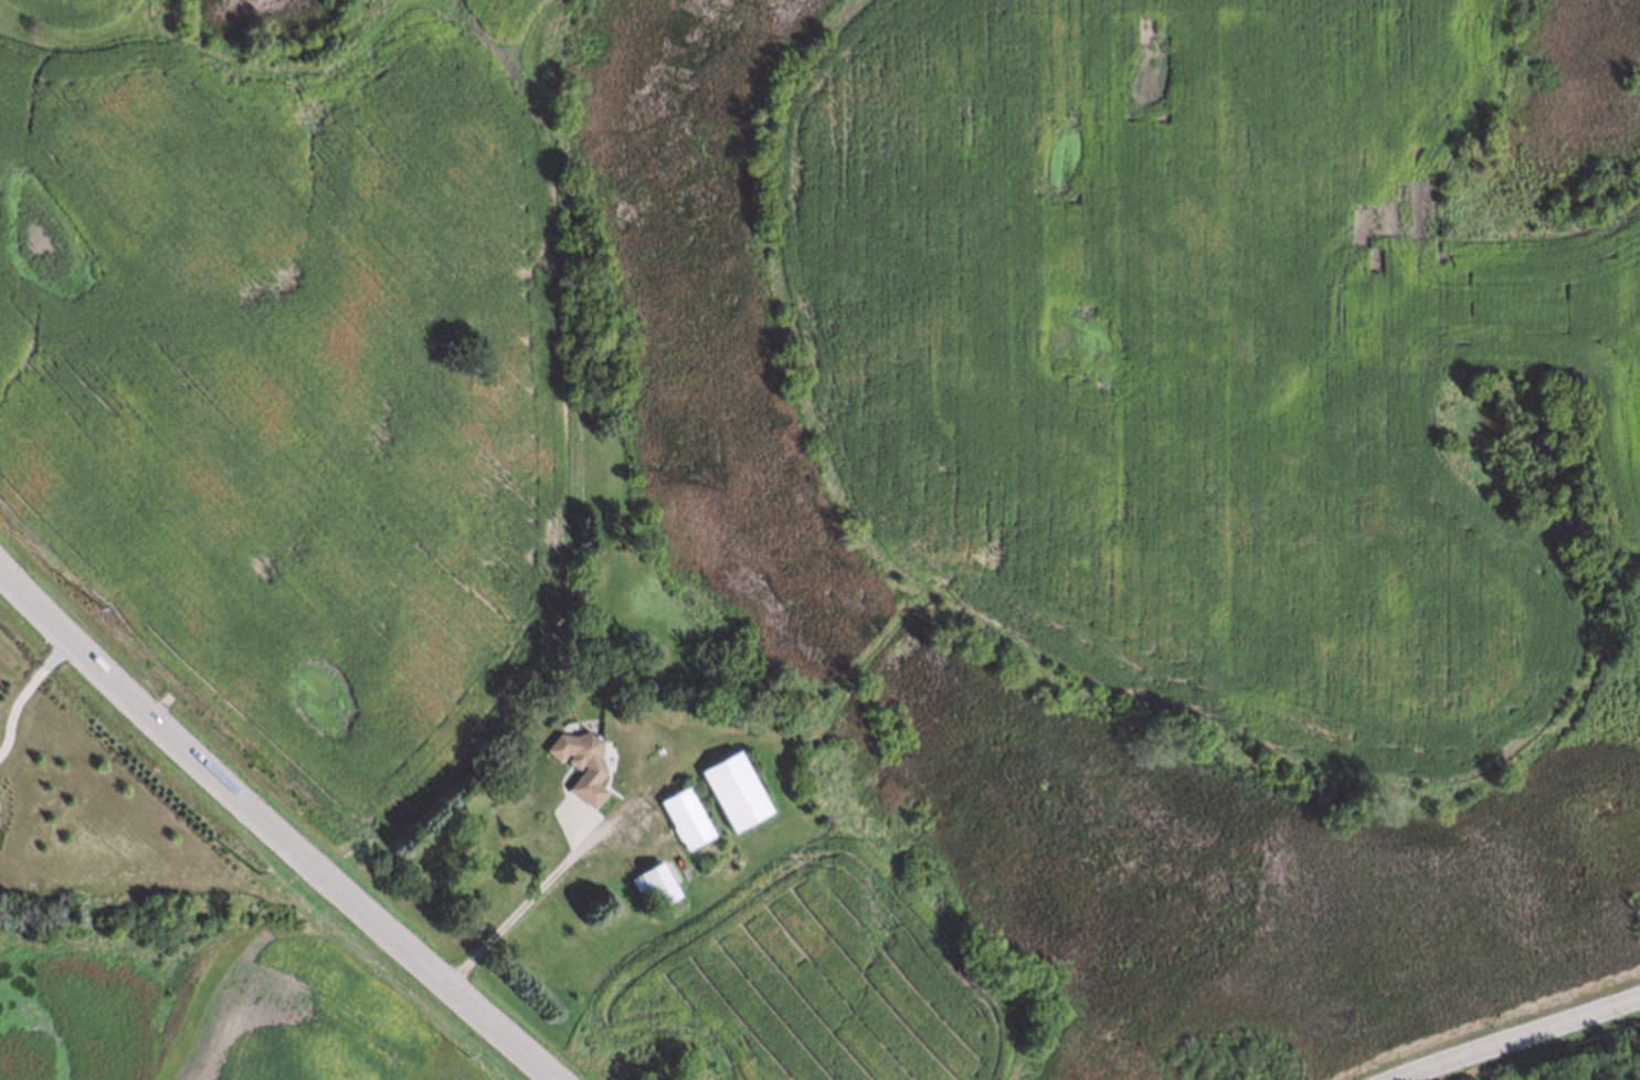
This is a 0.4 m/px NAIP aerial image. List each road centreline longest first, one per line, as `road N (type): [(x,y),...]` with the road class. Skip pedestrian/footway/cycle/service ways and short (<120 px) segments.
road 1 (primary): [(0,567),(558,1079)]
road 2 (secondary): [(1396,1079),(1639,997)]

